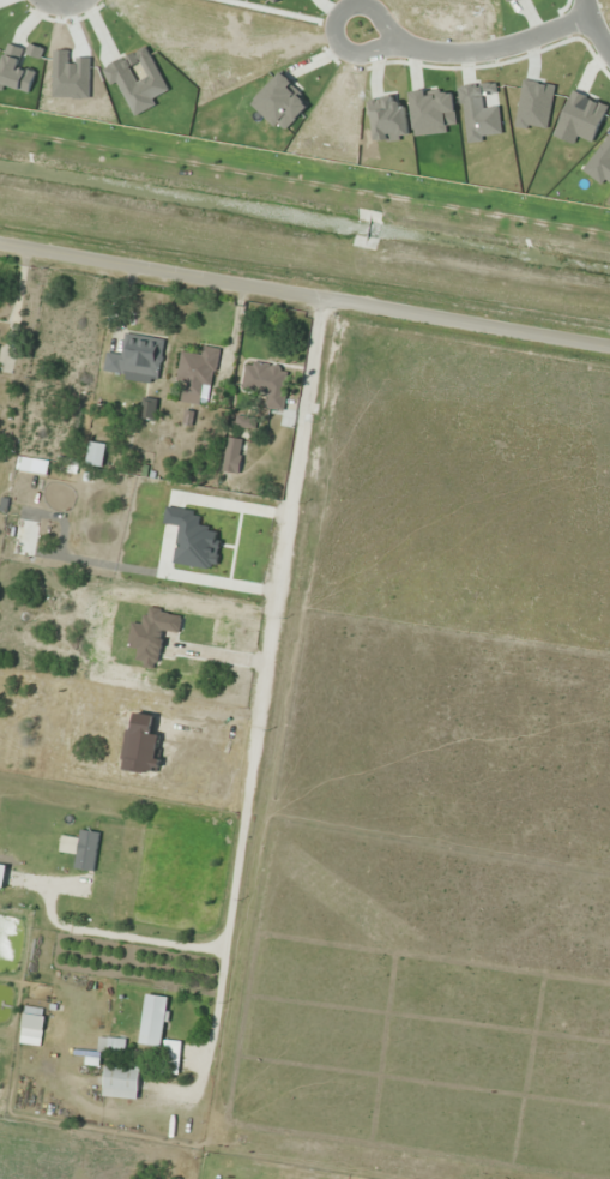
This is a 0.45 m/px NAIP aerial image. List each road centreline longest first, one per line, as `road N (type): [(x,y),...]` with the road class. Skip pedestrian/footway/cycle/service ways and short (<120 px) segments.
road 1 (residential): [(609,340),(0,242)]
road 2 (residential): [(586,14),(552,32),(470,54),(394,42)]
road 3 (residential): [(394,42),(364,6),(339,16),(337,42),(348,52),(394,42)]

